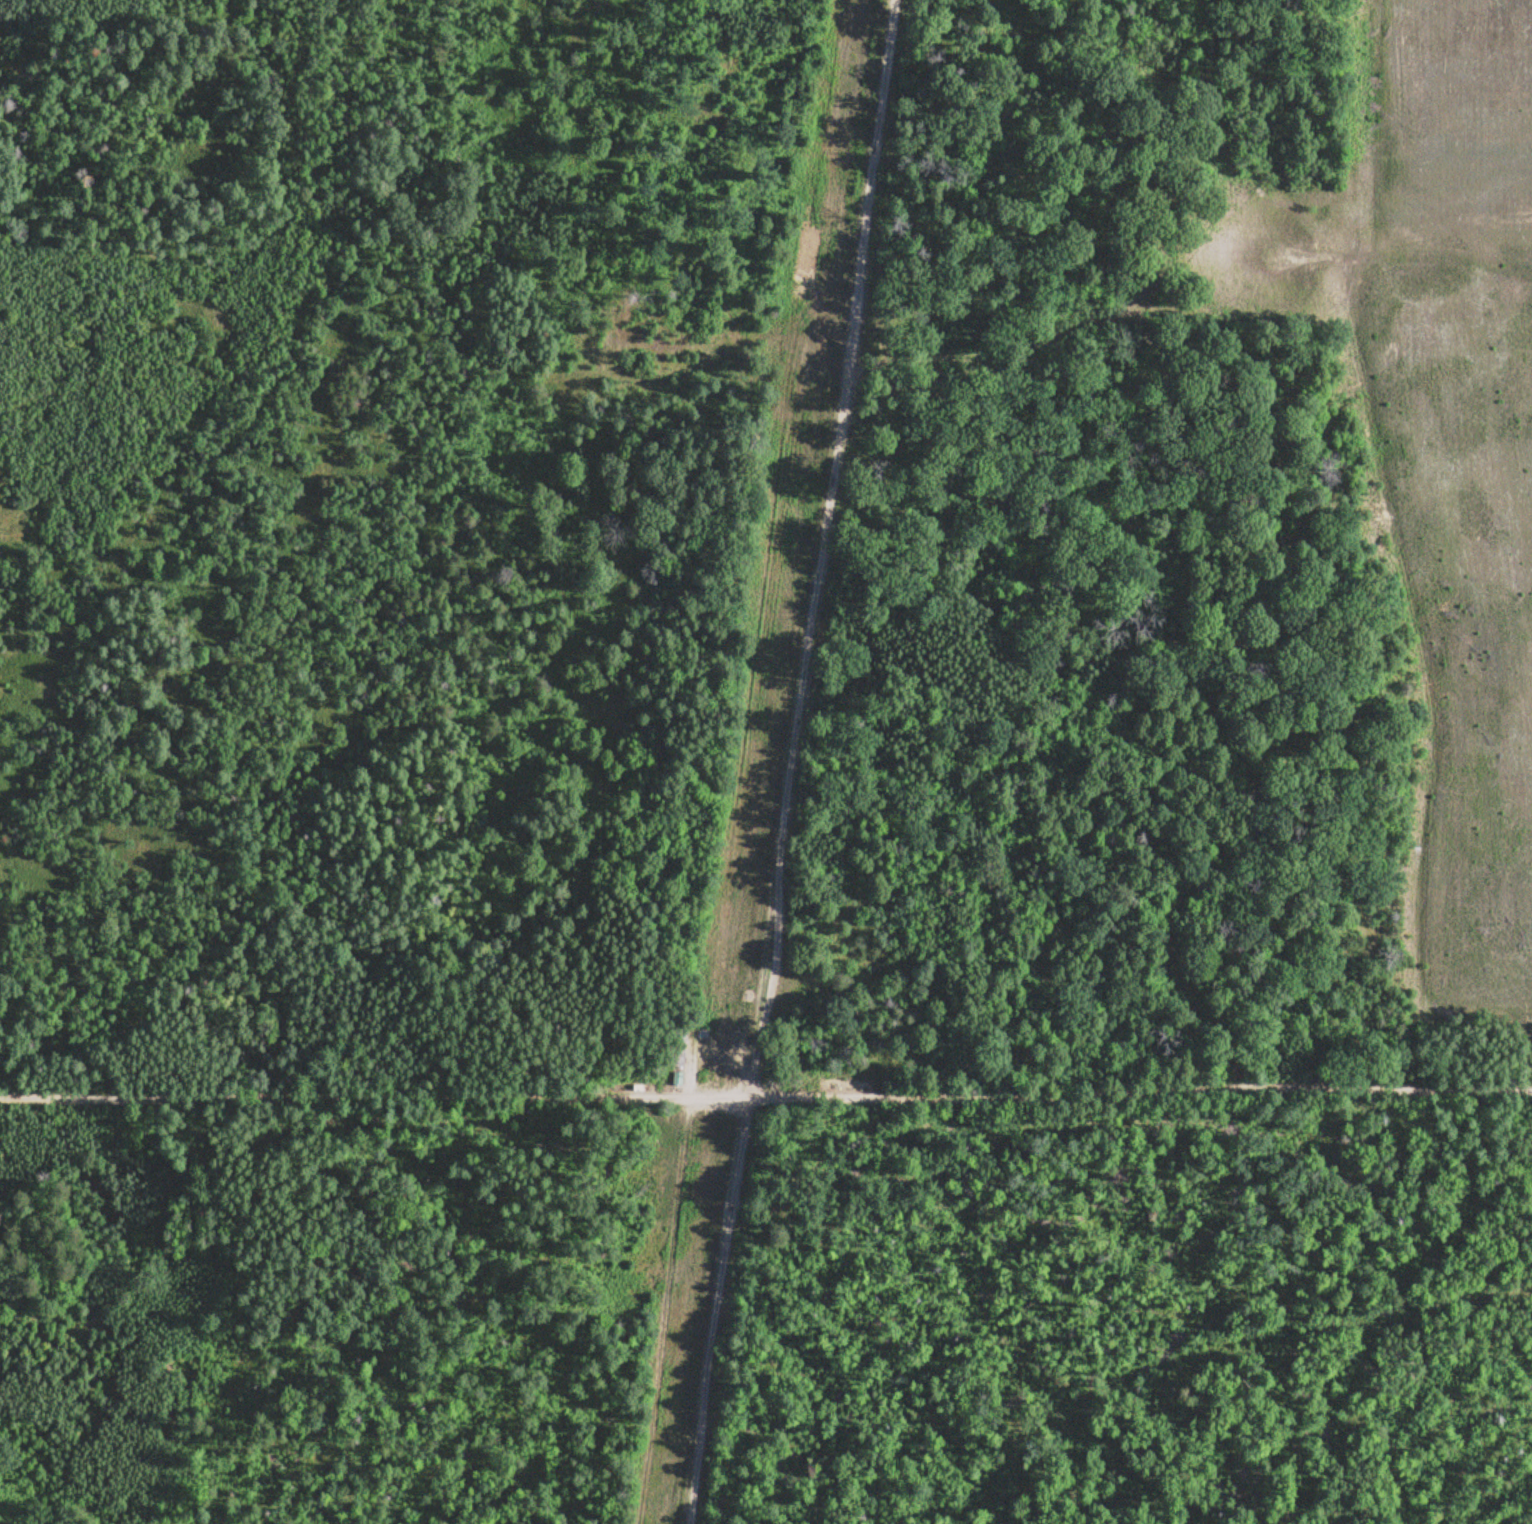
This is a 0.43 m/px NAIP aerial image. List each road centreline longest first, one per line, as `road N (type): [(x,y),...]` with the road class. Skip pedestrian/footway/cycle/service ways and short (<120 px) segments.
road 1 (track): [(693,1523),(897,0)]
road 2 (residential): [(1531,1094),(0,1099)]

